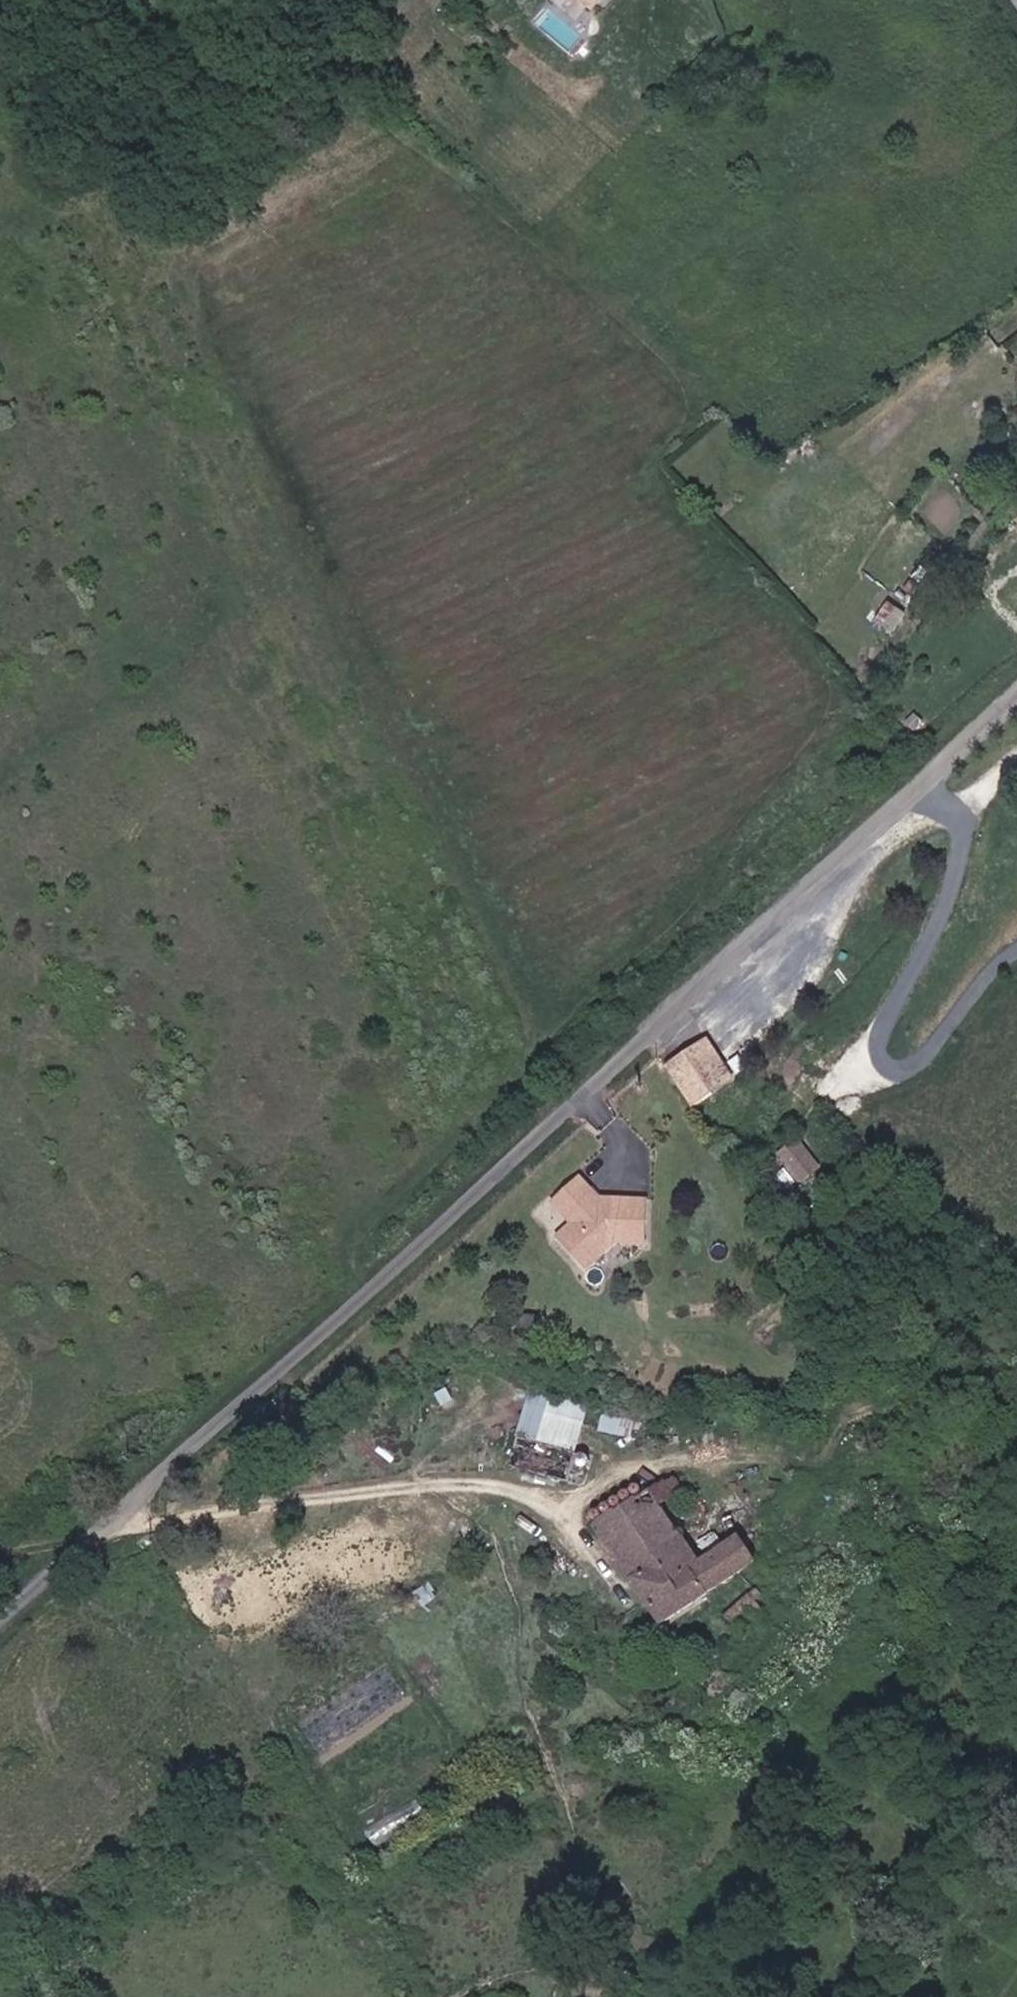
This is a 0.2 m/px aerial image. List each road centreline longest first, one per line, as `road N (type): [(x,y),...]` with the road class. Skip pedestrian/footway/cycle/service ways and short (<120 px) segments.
road 1 (unclassified): [(1016,704),(405,1265),(0,1622)]

